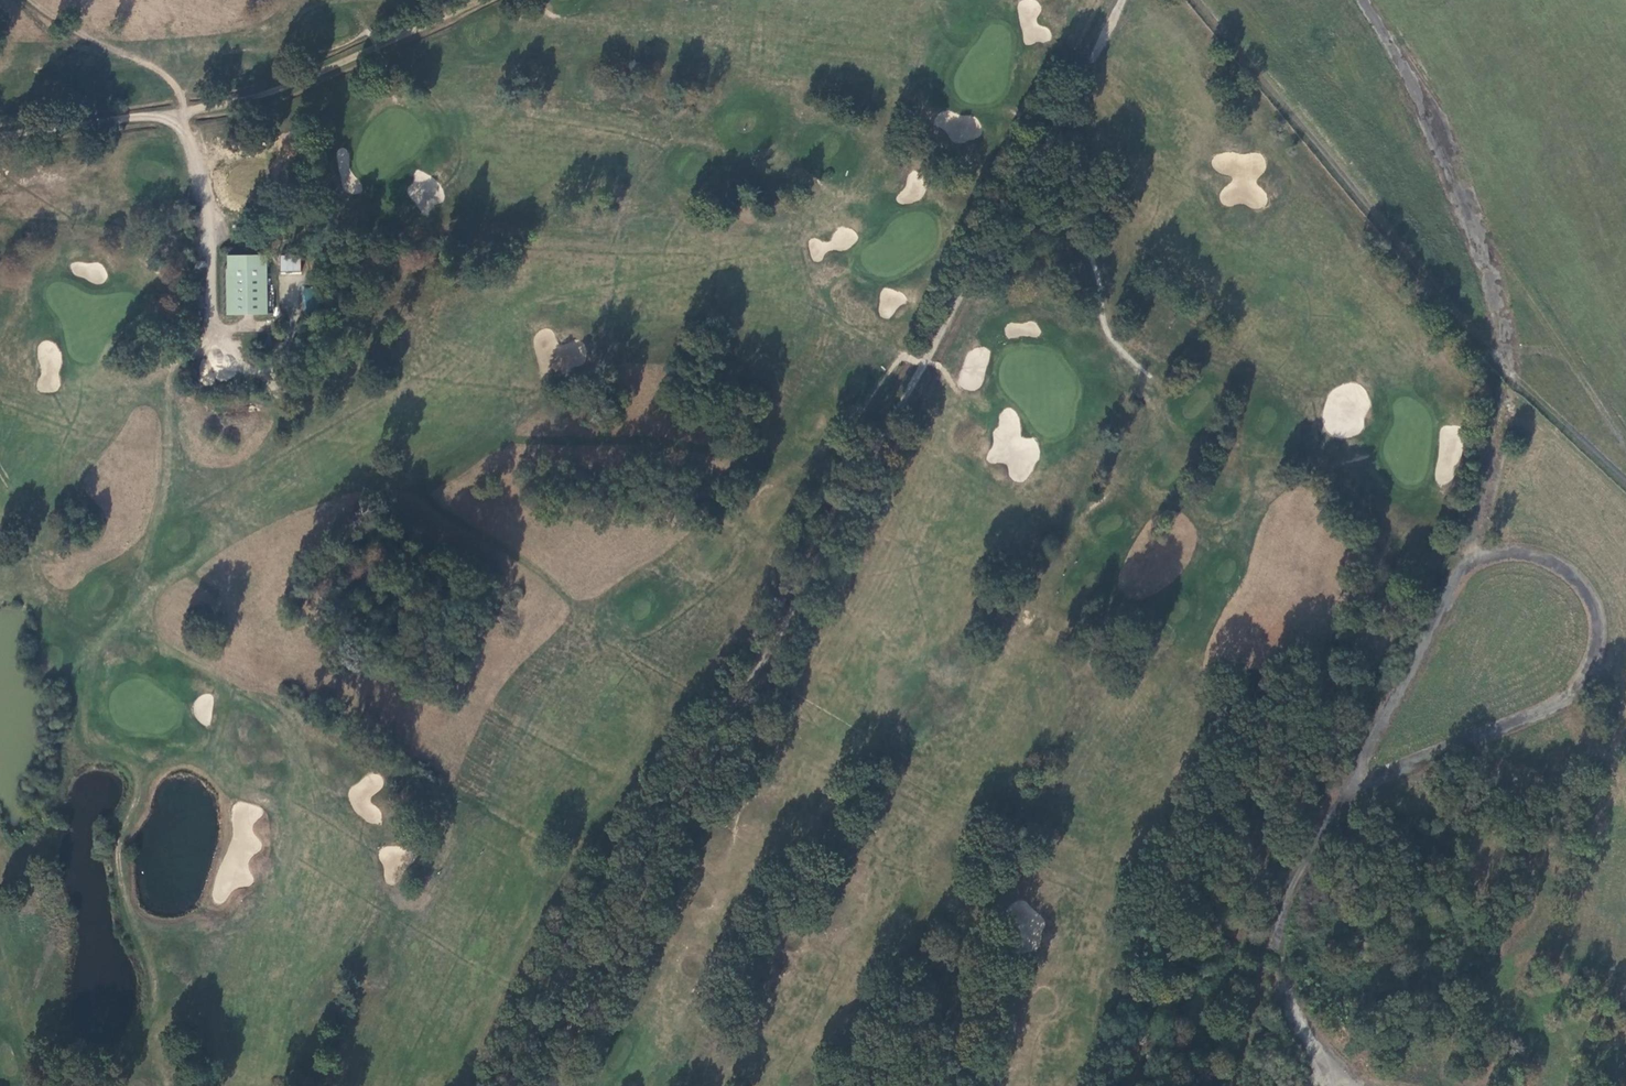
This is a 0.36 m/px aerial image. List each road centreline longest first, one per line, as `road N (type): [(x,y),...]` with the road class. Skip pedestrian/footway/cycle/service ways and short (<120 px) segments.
road 1 (track): [(520,1085),(1049,129),(1071,111)]
road 2 (track): [(0,134),(249,98),(475,0)]
road 3 (track): [(1122,0),(1071,111),(1104,325),(1144,372)]
road 4 (track): [(158,115),(189,140),(206,203),(209,331),(222,357)]

